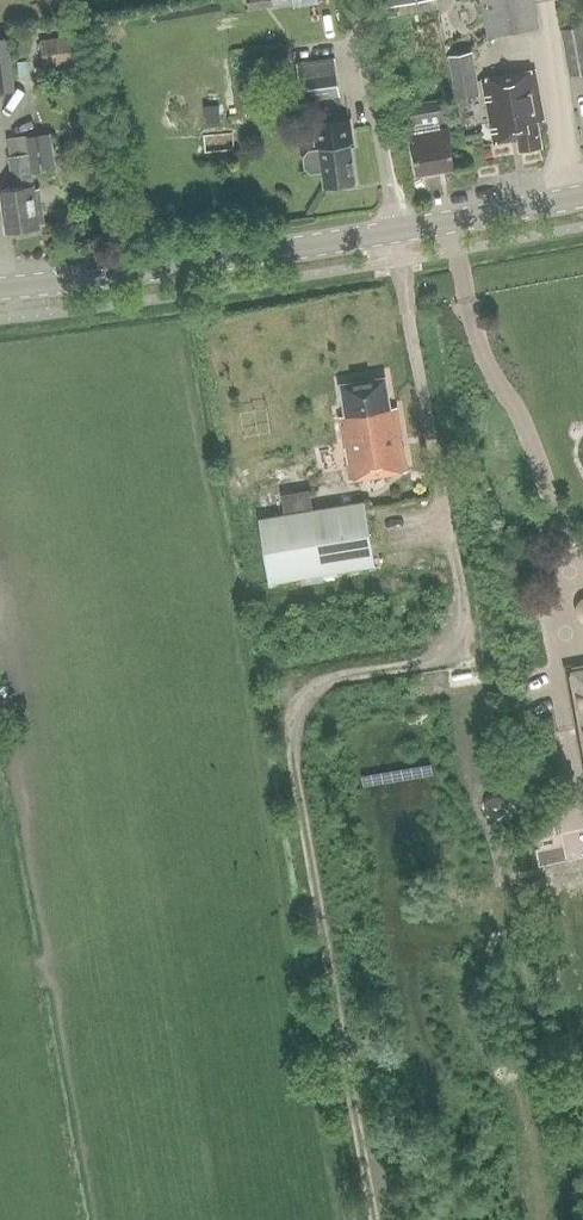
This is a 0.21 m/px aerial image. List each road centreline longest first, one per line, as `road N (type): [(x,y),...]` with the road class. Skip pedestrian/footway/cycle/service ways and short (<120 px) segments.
road 1 (track): [(540,617),(282,697),(373,1219)]
road 2 (tertiary): [(0,292),(396,235)]
road 3 (unclassified): [(396,235),(353,0)]
road 4 (tertiary): [(396,235),(582,198)]

